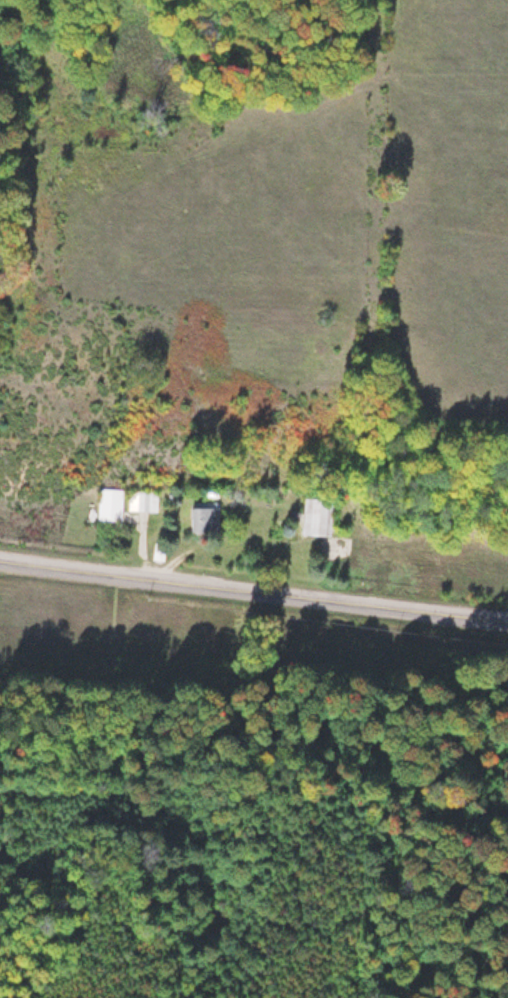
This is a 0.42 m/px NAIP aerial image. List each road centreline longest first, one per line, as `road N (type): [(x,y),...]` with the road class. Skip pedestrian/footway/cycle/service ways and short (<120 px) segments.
road 1 (residential): [(0,564),(507,627)]

